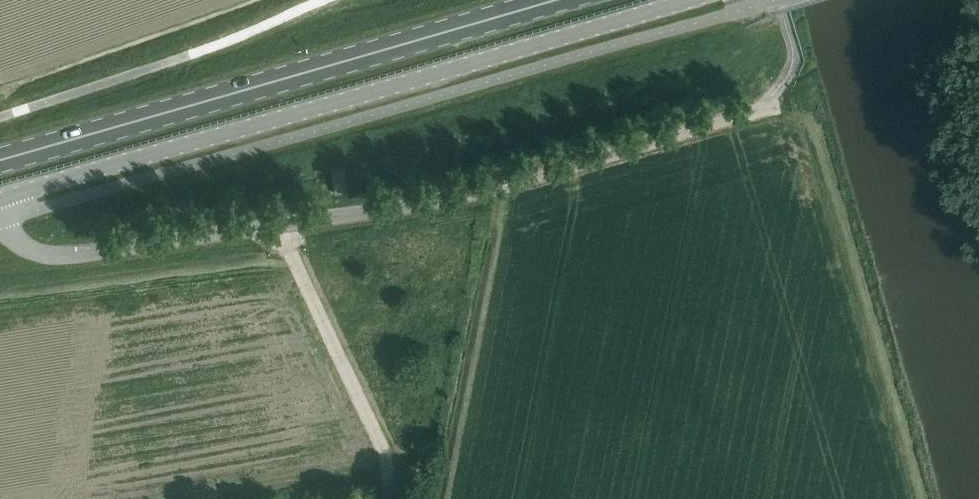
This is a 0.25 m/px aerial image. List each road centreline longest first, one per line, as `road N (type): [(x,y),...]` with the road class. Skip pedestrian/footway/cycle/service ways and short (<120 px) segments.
road 1 (unclassified): [(0,220),(32,249),(80,255),(428,204),(763,106)]
road 2 (unclassified): [(0,200),(692,0)]
road 3 (primary): [(0,161),(298,83),(565,0)]

